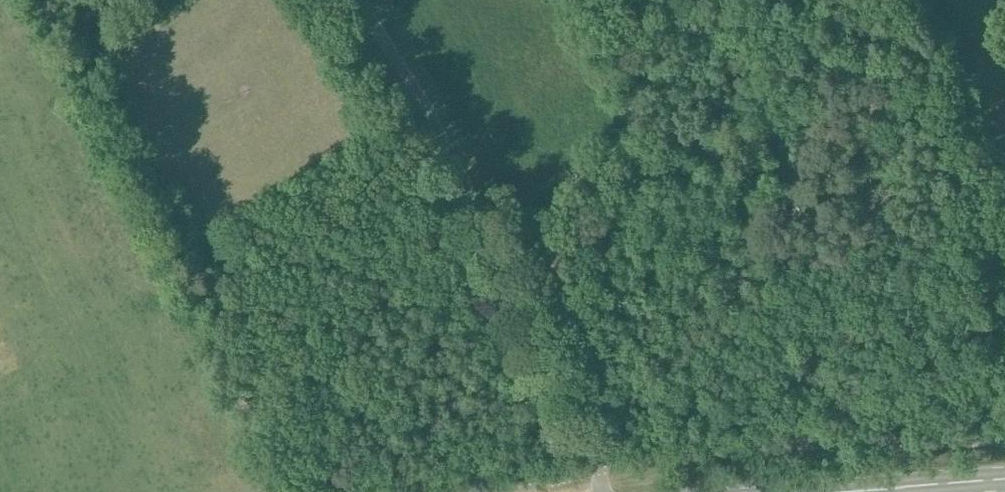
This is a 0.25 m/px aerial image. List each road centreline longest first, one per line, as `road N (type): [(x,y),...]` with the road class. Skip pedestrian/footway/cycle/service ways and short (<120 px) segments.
road 1 (primary): [(832,491),(1004,479)]

